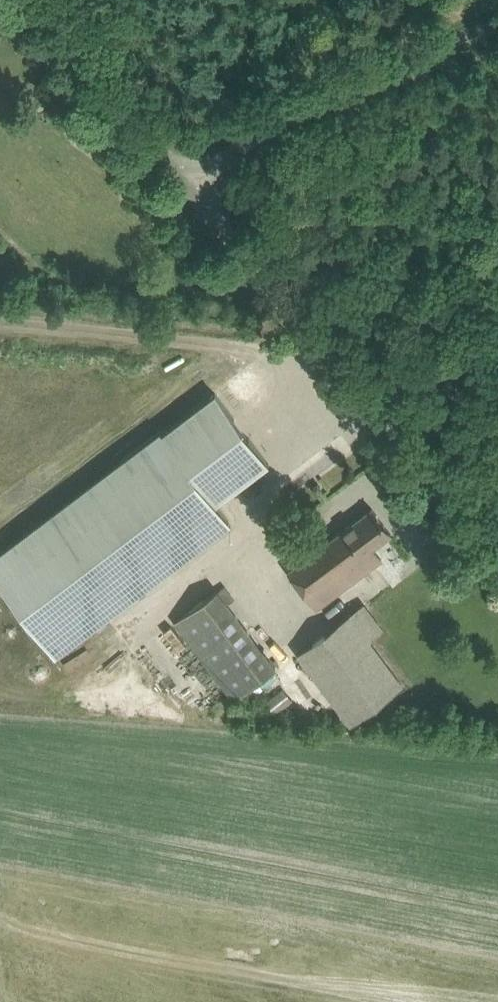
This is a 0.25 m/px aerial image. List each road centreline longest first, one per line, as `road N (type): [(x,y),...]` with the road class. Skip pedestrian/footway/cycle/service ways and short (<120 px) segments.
road 1 (unclassified): [(497,585),(169,186)]
road 2 (unclassified): [(169,186),(240,110),(279,83),(497,6)]
road 3 (unclassified): [(169,186),(15,0)]

